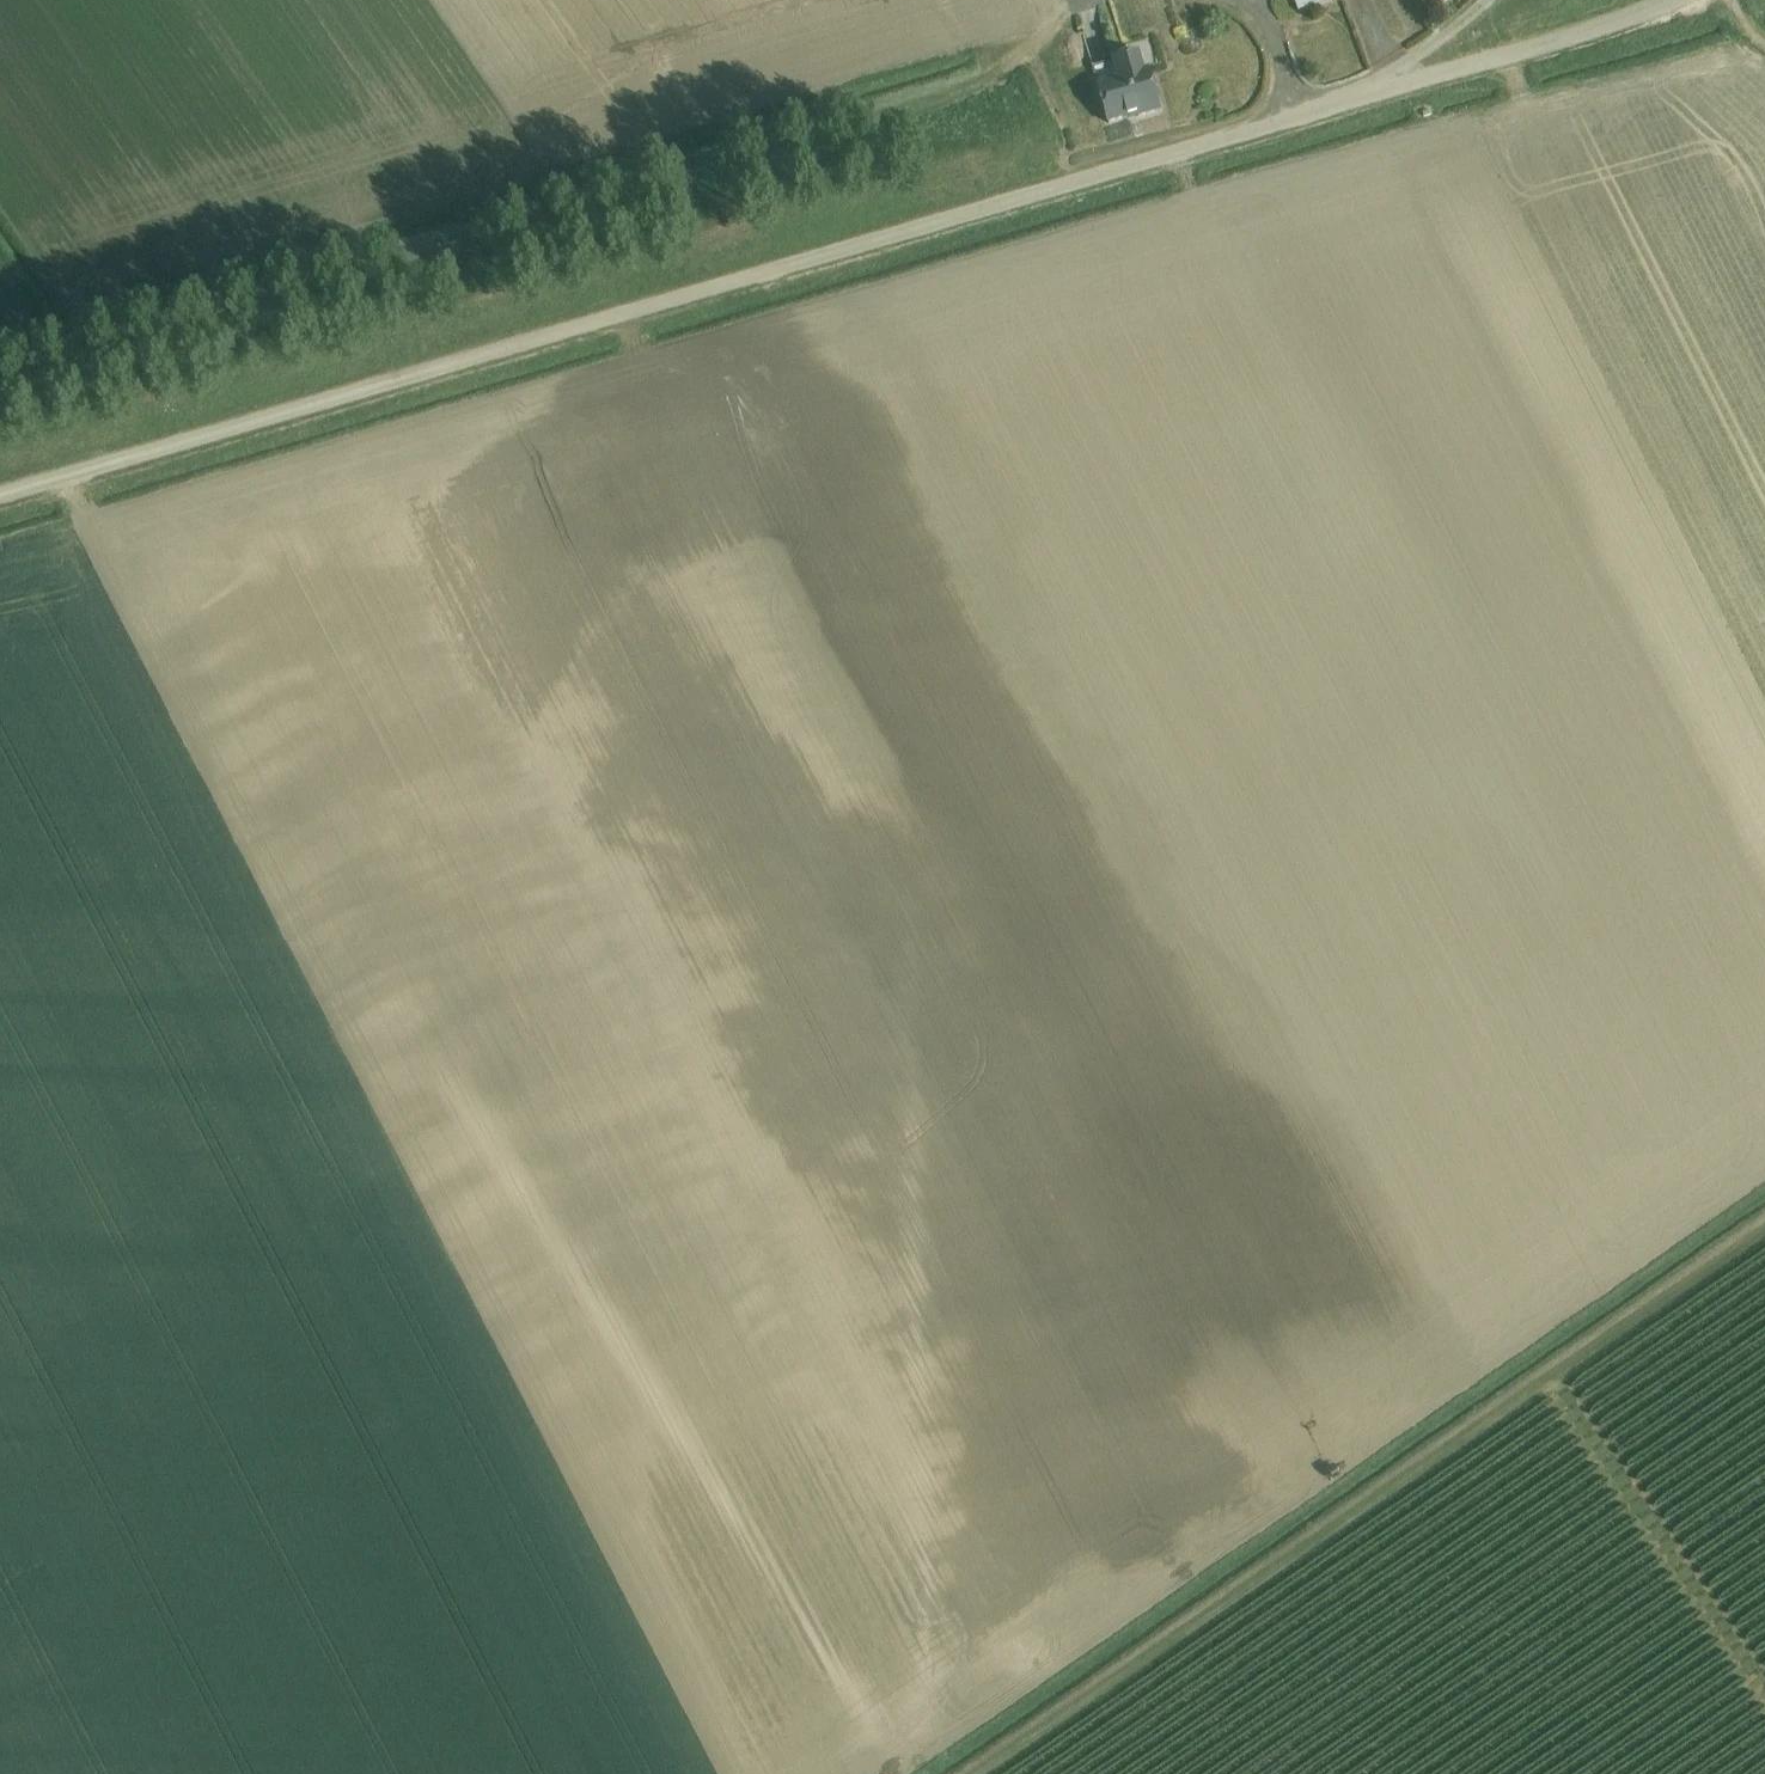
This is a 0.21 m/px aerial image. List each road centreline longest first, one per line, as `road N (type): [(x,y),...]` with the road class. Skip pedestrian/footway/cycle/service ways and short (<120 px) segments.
road 1 (unclassified): [(0,495),(1359,97)]
road 2 (unclassified): [(1359,97),(1516,54),(1661,0)]
road 3 (unclassified): [(1359,97),(1487,0)]

